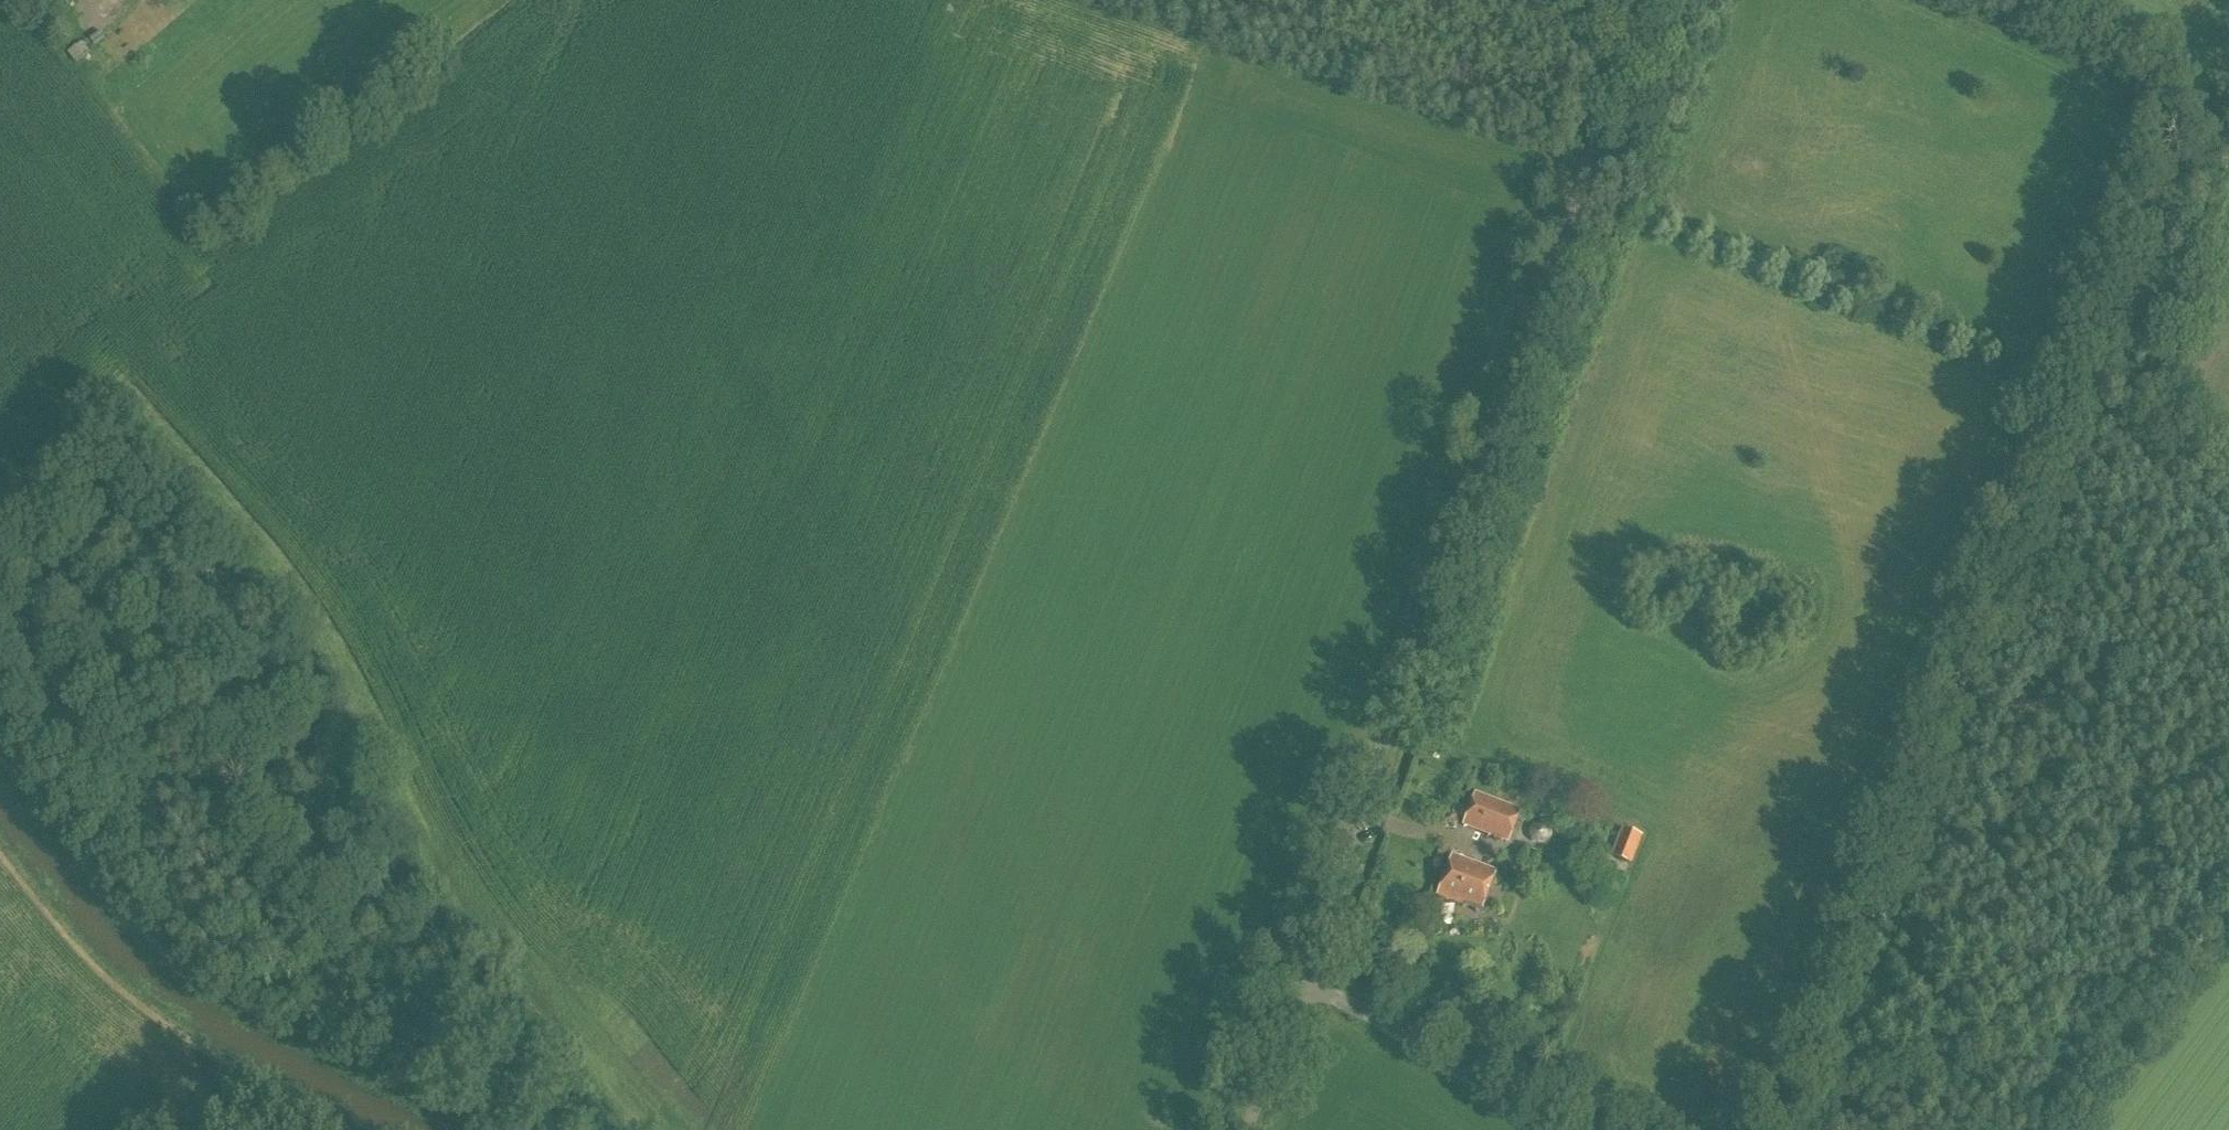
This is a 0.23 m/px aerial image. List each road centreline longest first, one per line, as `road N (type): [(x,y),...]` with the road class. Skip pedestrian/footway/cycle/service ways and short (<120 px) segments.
road 1 (unclassified): [(1304,996),(1661,0)]
road 2 (track): [(2228,565),(2149,426),(2185,223),(2171,130),(2127,76),(2043,24),(1985,0)]
road 3 (unclassified): [(1542,1129),(1304,996)]
road 4 (track): [(2073,1129),(2228,916)]
road 5 (unclassified): [(1256,1129),(1304,996)]

